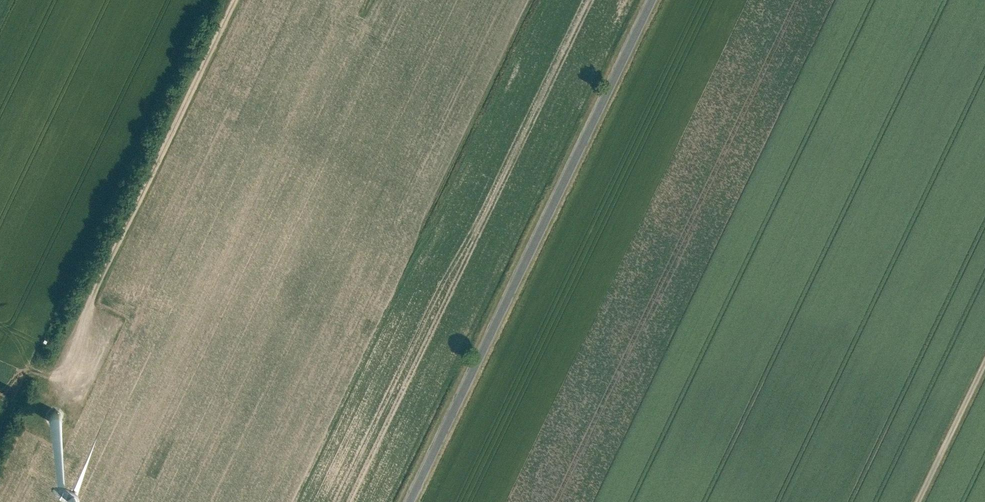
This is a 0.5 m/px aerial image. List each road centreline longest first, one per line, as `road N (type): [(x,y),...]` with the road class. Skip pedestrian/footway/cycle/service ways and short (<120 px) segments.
road 1 (tertiary): [(651,0),(411,501)]
road 2 (track): [(238,0),(65,354)]
road 3 (track): [(984,364),(918,501)]

